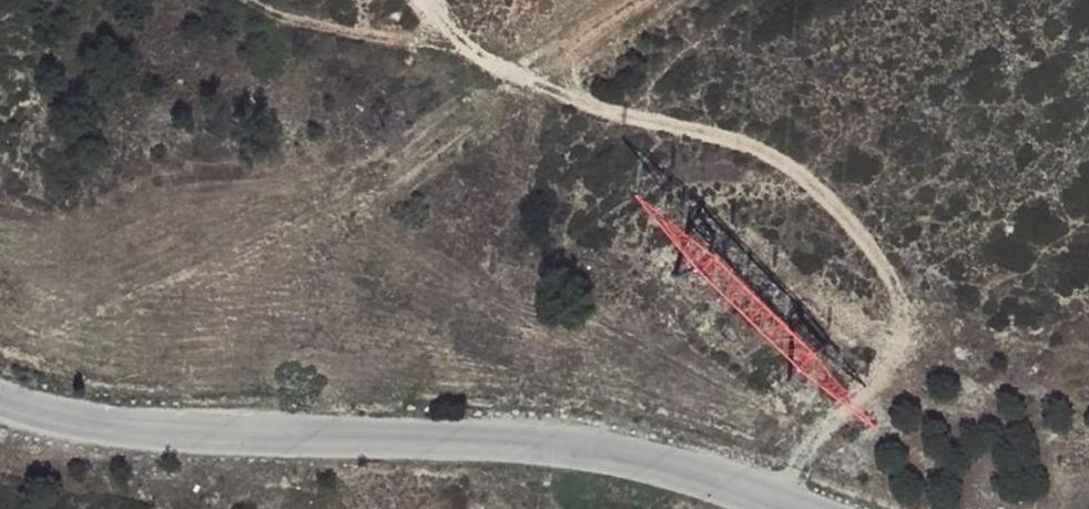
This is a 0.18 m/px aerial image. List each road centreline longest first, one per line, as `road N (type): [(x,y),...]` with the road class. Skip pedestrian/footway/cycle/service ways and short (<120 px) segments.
road 1 (track): [(787,506),(820,434),(898,368),(909,332),(885,253),(819,179),(724,138),(573,102),(506,76),(416,0)]
road 2 (unclassified): [(793,508),(630,458),(510,440),(166,431),(0,402)]
road 3 (track): [(253,0),(319,28),(472,50)]
road 4 (track): [(578,104),(573,84),(594,54),(674,0)]

